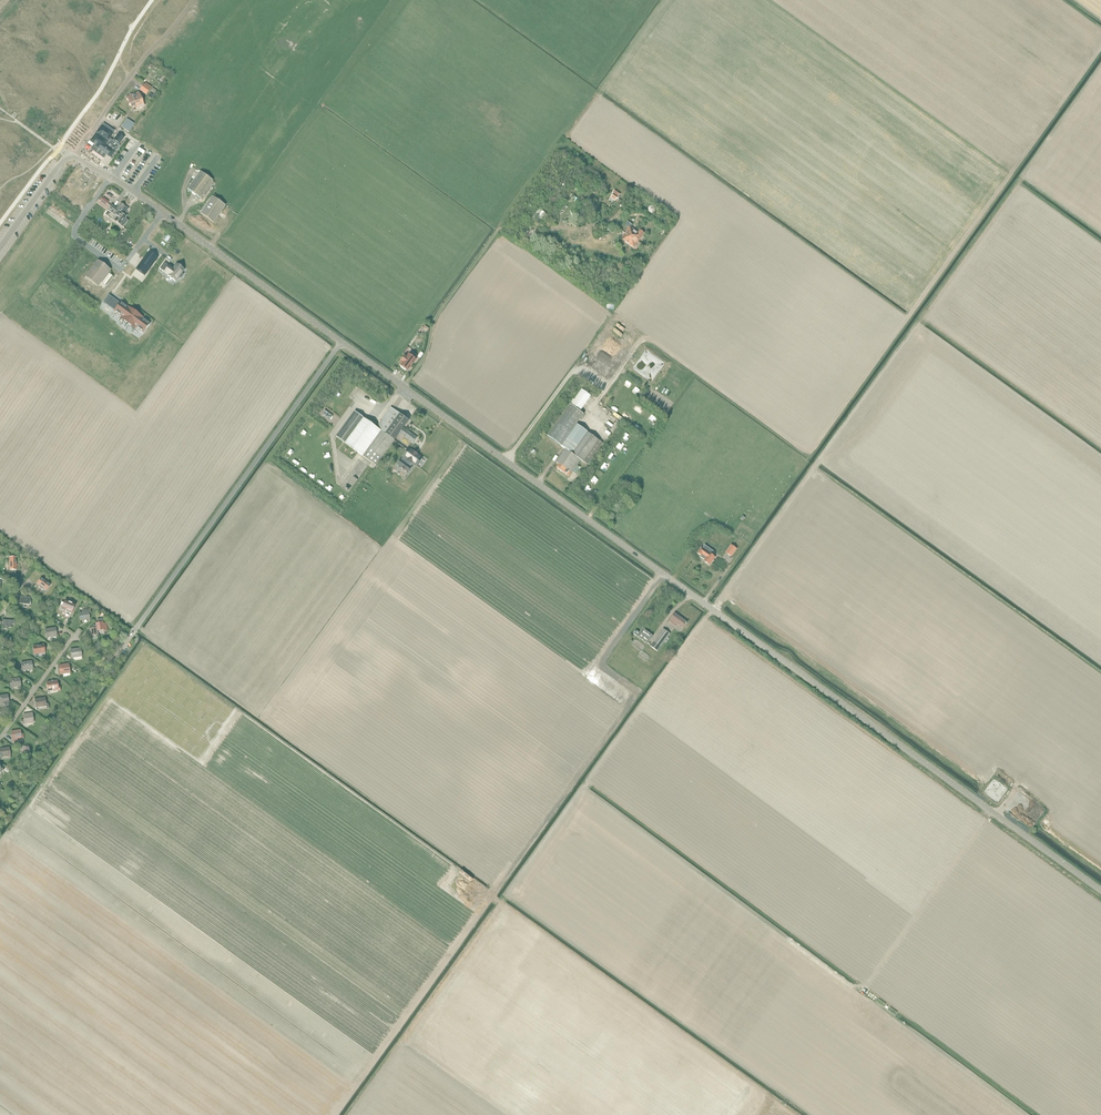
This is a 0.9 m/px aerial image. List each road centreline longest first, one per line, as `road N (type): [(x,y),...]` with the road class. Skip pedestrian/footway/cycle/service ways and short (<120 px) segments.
road 1 (unclassified): [(1100,890),(341,342)]
road 2 (unclassified): [(133,632),(341,342)]
road 3 (unclassified): [(341,342),(73,157)]
road 4 (track): [(587,782),(712,610)]
road 5 (unclassified): [(73,157),(194,0)]

